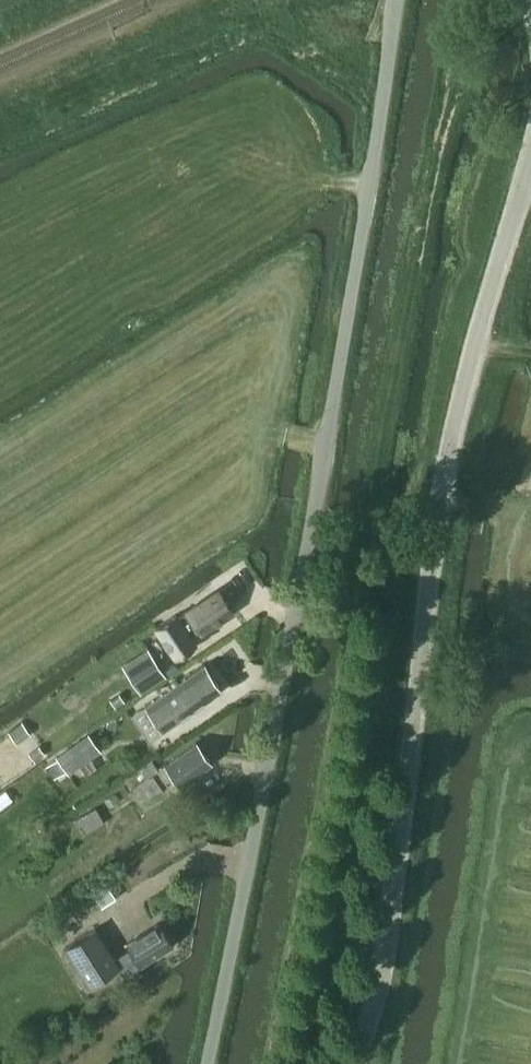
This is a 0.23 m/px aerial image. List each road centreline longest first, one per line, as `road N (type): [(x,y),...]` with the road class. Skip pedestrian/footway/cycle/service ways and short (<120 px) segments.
road 1 (unclassified): [(206,1063),(350,294),(396,0)]
road 2 (unclassified): [(354,1063),(378,974),(437,478),(530,136)]

